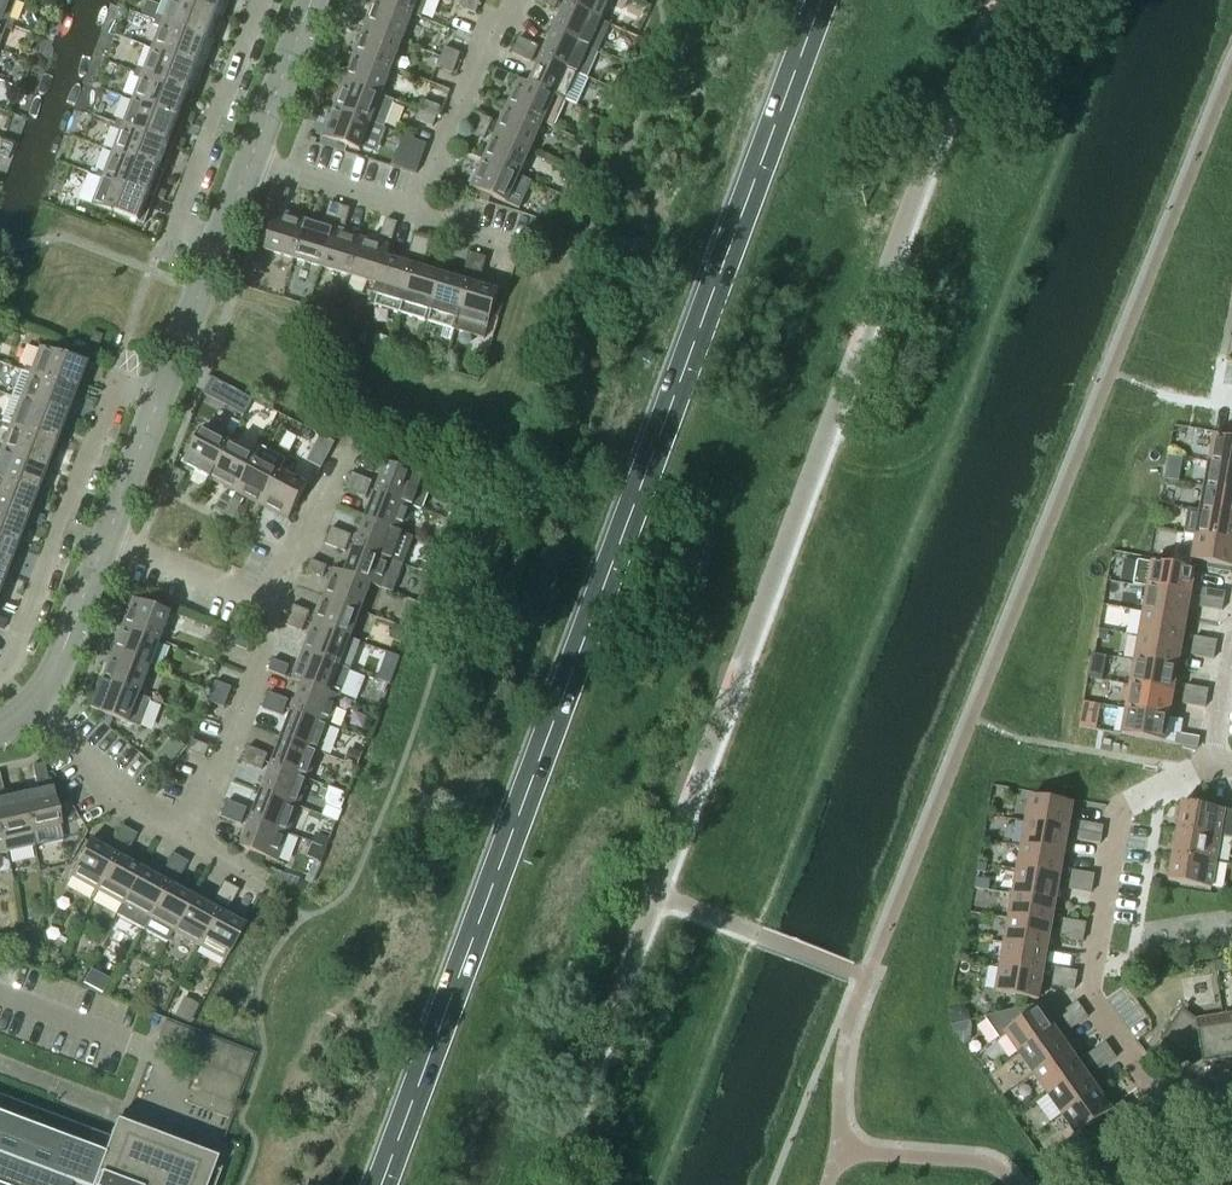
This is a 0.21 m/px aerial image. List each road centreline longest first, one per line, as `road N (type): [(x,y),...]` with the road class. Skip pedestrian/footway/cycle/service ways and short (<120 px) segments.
road 1 (secondary): [(384,1184),(823,0)]
road 2 (residential): [(1215,765),(1123,807),(1088,990),(1152,1092),(1231,1078)]
road 3 (residential): [(0,669),(13,655),(110,381),(166,402)]
road 4 (residential): [(224,247),(175,229),(264,0)]
road 5 (residential): [(188,842),(277,609)]
road 6 (residential): [(412,220),(490,29),(510,17),(517,0)]
road 7 (residential): [(188,842),(119,795),(34,709)]
road 8 (tertiary): [(34,709),(113,543)]
road 9 (residential): [(277,609),(113,543)]
road 10 (tertiary): [(251,163),(317,0)]
road 11 (residential): [(412,220),(398,207),(251,163)]
road 12 (tertiary): [(166,402),(224,247)]
road 13 (tertiary): [(113,543),(166,402)]
road 14 (tertiary): [(1092,1184),(1231,1131)]
road 15 (residential): [(277,609),(339,474)]

